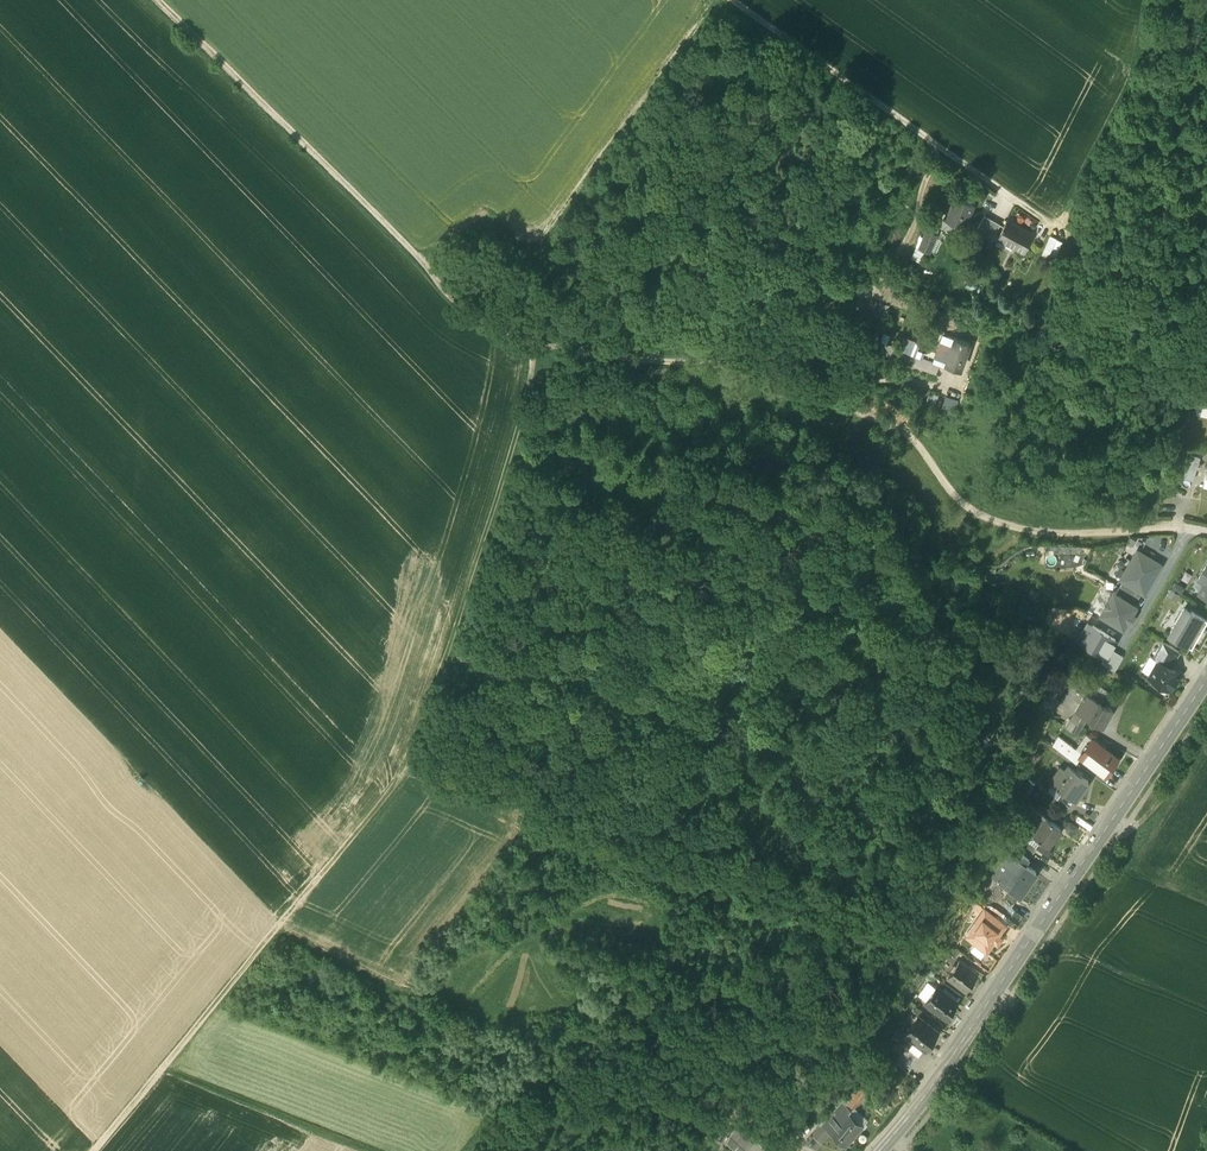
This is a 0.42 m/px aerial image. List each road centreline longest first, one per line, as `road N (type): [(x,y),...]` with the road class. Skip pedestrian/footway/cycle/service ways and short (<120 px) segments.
road 1 (track): [(538,346),(413,761),(94,1150)]
road 2 (track): [(156,0),(429,266),(467,315),(538,346),(705,368),(731,355),(844,389)]
road 3 (tertiary): [(1206,678),(917,1111),(882,1150)]
road 4 (track): [(735,0),(1065,232)]
road 5 (track): [(1065,232),(1143,82),(1155,0)]
road 6 (track): [(160,1068),(376,1150)]
road 7 (track): [(1113,822),(1135,835),(1206,743)]

